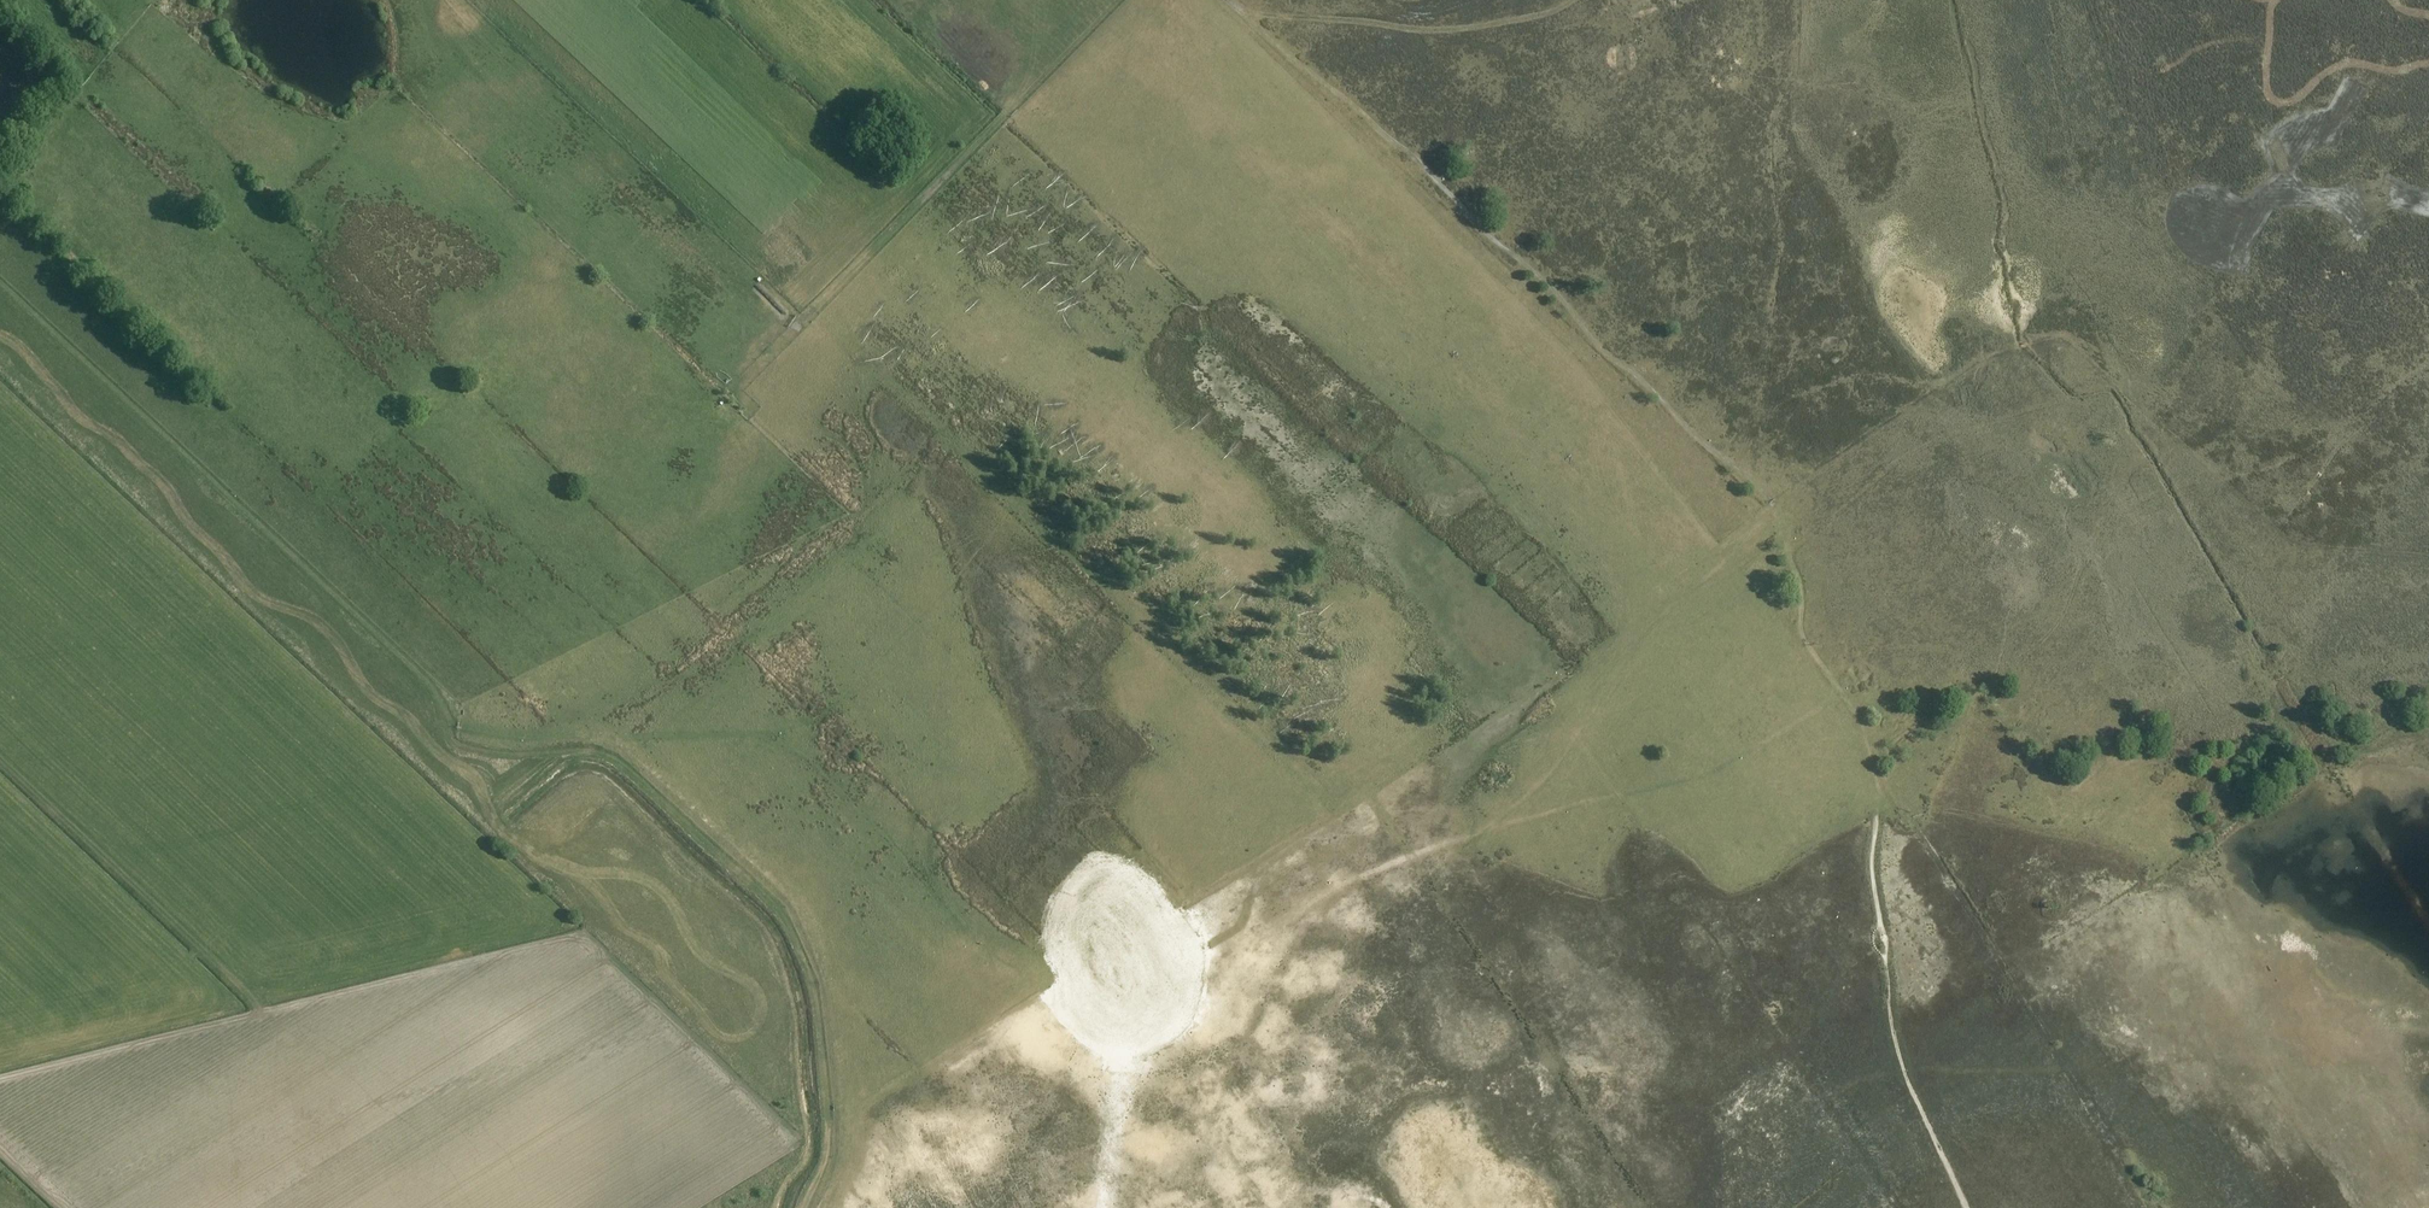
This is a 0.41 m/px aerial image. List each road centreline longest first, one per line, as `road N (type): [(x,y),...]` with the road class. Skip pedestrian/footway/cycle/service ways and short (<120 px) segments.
road 1 (track): [(803,1207),(826,1159),(828,1115),(812,982),(775,906),(615,758),(580,749),(506,752),(449,739),(420,676),(0,284)]

